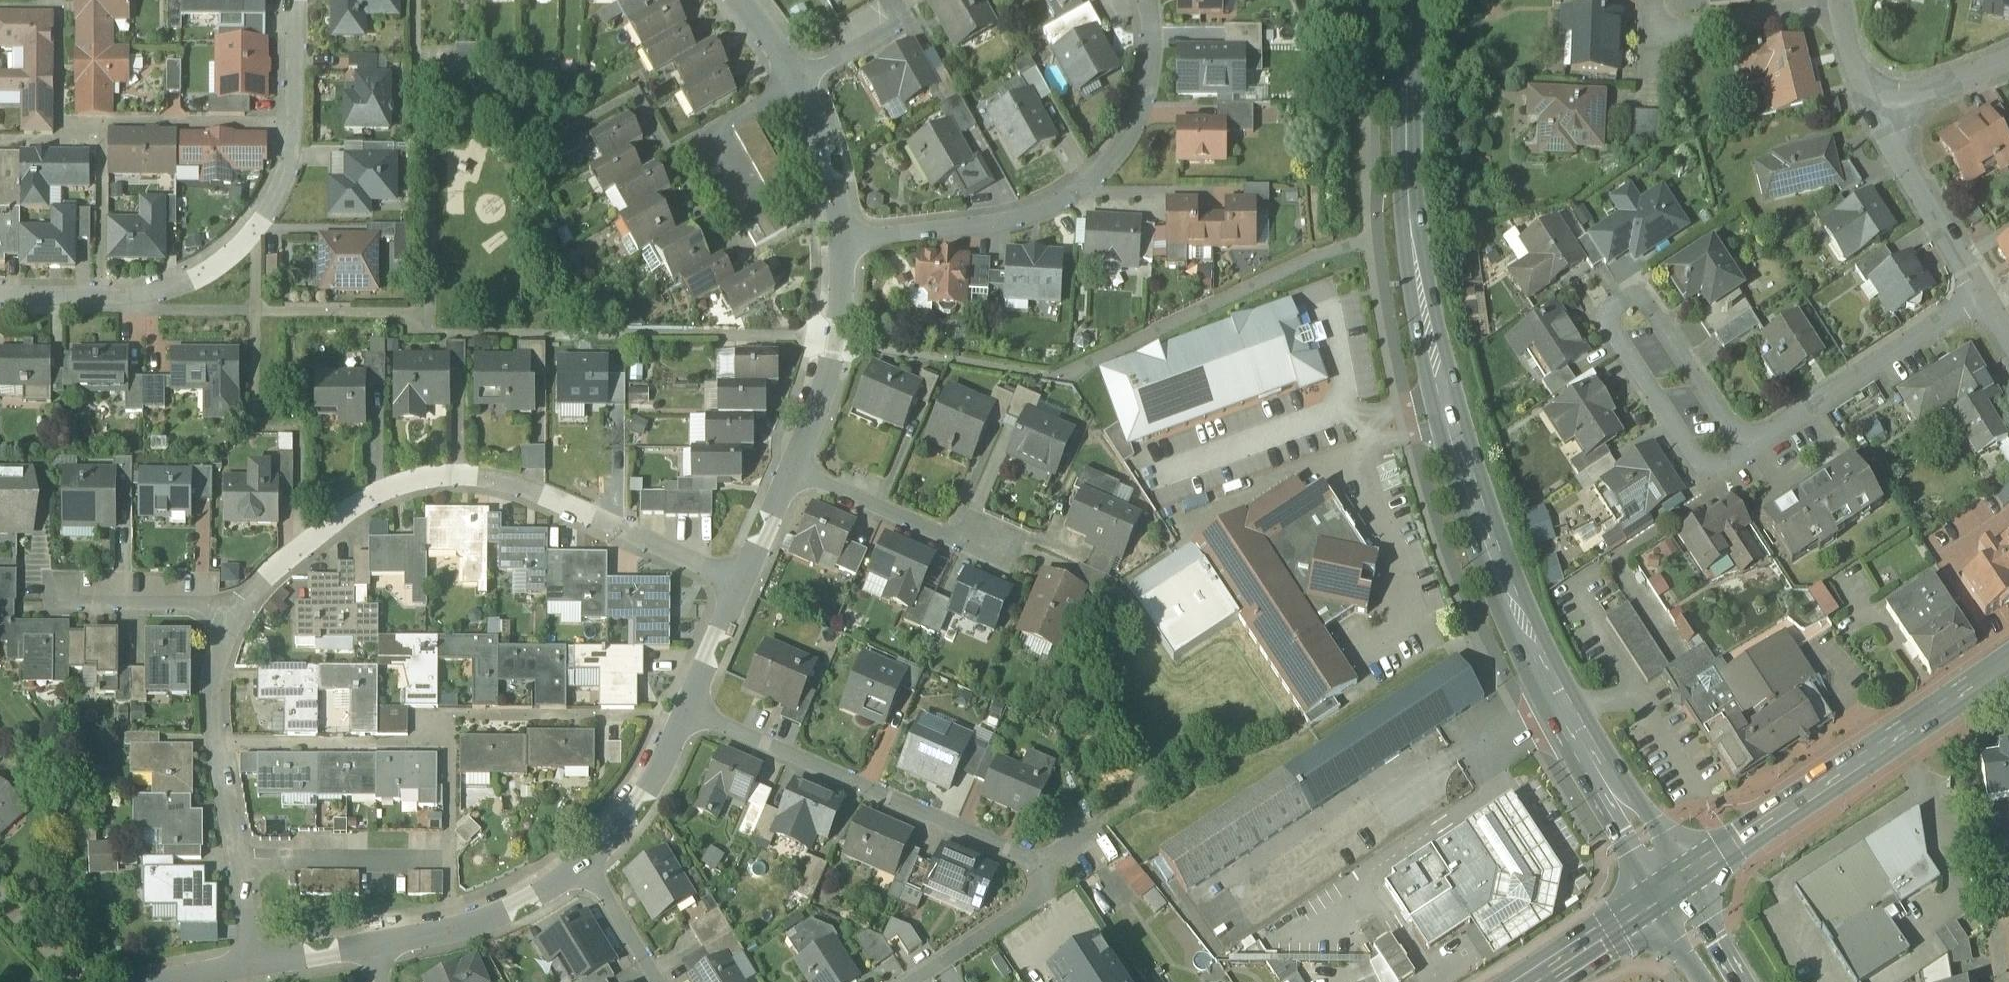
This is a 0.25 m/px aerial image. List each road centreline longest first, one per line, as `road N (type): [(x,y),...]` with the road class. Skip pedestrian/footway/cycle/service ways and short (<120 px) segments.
road 1 (secondary): [(1413,0),(1406,143),(1429,331),(1450,410),(1517,610),(1667,895)]
road 2 (residential): [(259,597),(386,497),(476,478),(552,498),(747,583)]
road 3 (residential): [(294,0),(290,144),(274,195),(223,261),(172,292),(136,299),(0,294)]
road 4 (residential): [(1150,0),(1155,32),(1144,88),(1118,142),(1077,185),(998,219),(846,244)]
road 5 (tertiary): [(1667,895),(2008,662)]
road 6 (residential): [(692,708),(1007,849),(1037,873)]
road 7 (residential): [(245,967),(214,720),(229,645),(259,597)]
road 8 (residential): [(1979,287),(1750,444)]
road 9 (residential): [(1750,444),(1716,455),(1684,437),(1613,332),(1615,305),(1642,298),(1655,308)]
road 10 (track): [(1962,720),(2008,981)]
road 11 (residential): [(368,951),(480,924),(588,857)]
road 12 (residential): [(796,473),(839,348),(846,244)]
road 13 (residential): [(796,473),(986,548)]
road 14 (residential): [(1877,115),(1979,287)]
road 15 (residential): [(259,597),(65,594)]
road 16 (residential): [(588,857),(639,801),(692,708)]
road 17 (residential): [(846,244),(824,152),(789,78)]
road 18 (residential): [(1828,0),(1655,32)]
road 19 (residential): [(1037,873),(1039,891),(1024,909),(914,981)]
road 20 (residential): [(1655,308),(1750,444)]
road 21 (secondary): [(1667,895),(1530,981)]
road 22 (residential): [(588,857),(664,981)]
road 23 (residential): [(2008,57),(1877,115)]
road 24 (residential): [(895,1),(893,22),(789,78)]
road 25 (residential): [(692,708),(747,583)]
road 26 (residential): [(245,967),(368,951)]
road 27 (residential): [(747,583),(796,473)]
road 28 (residential): [(1843,0),(1877,115)]

